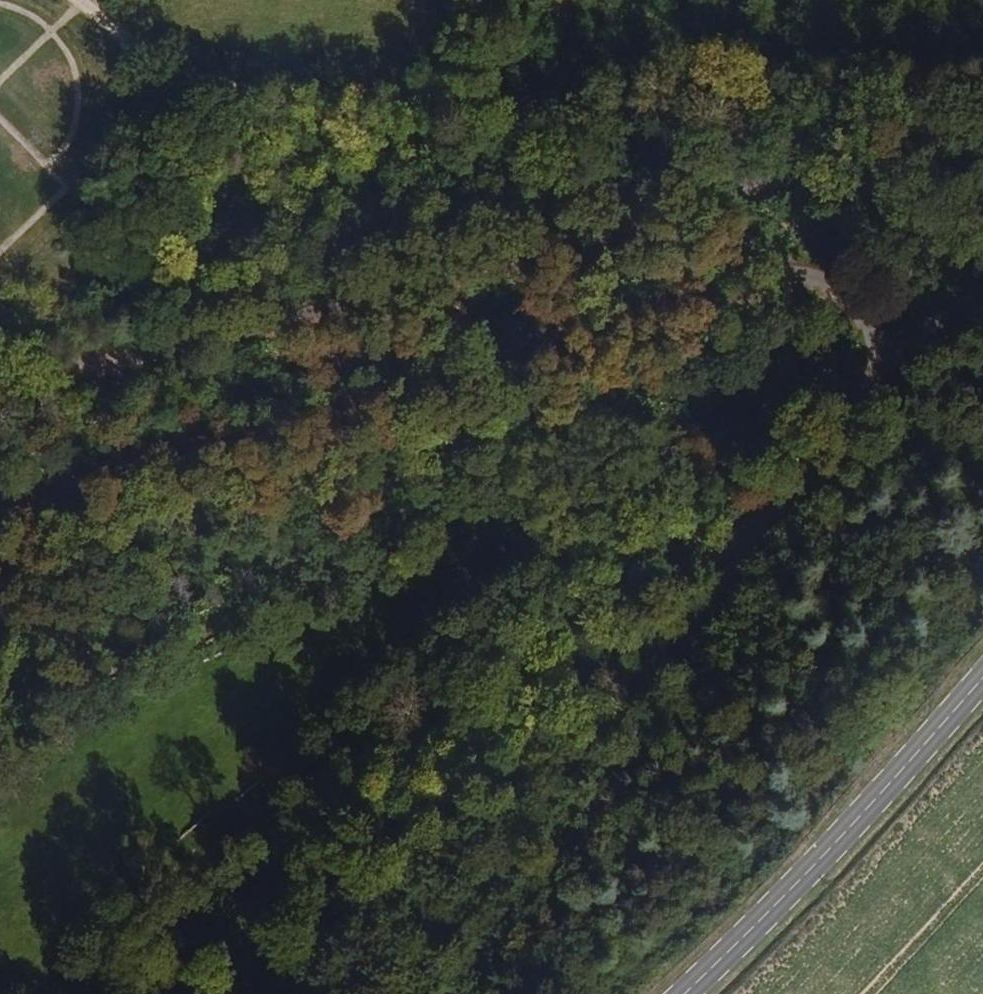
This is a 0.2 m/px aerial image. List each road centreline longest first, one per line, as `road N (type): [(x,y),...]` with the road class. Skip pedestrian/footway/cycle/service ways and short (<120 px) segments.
road 1 (track): [(254,993),(520,728),(696,568),(753,532)]
road 2 (secondary): [(682,993),(822,857),(982,676)]

